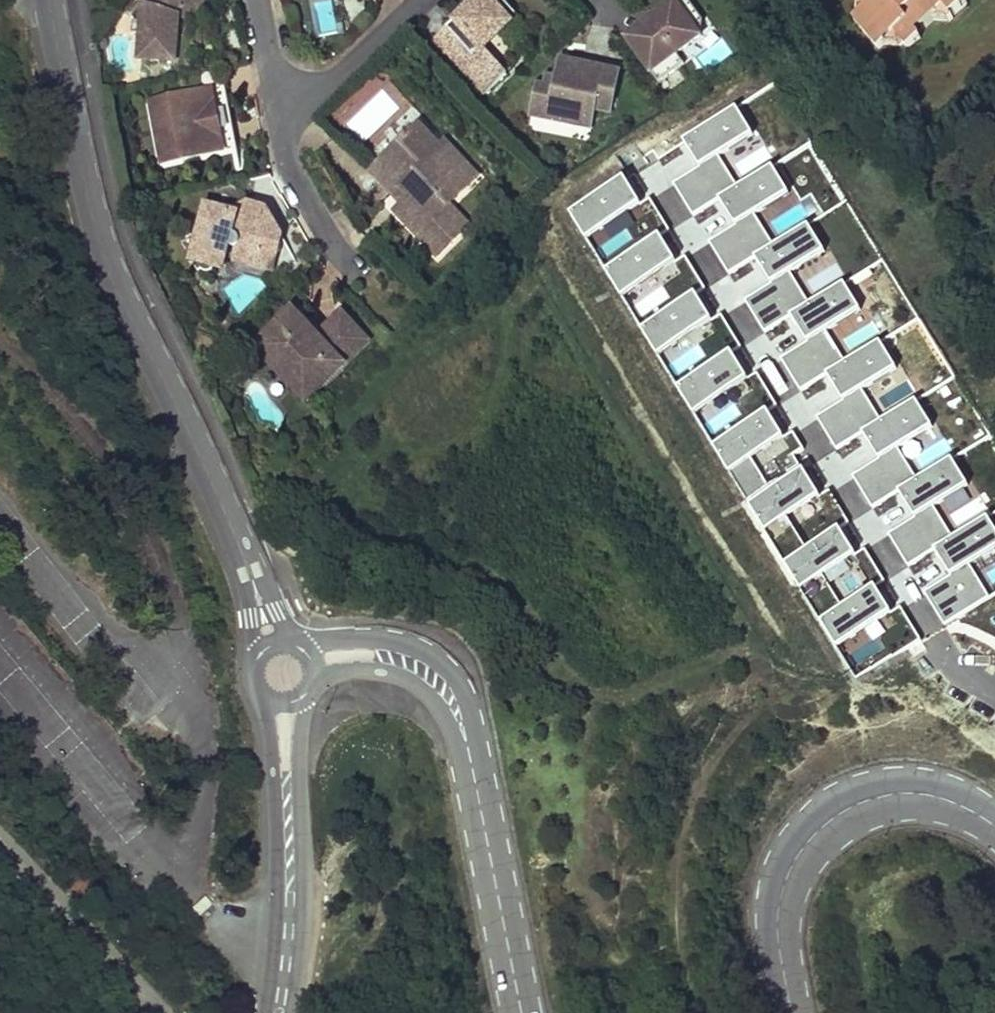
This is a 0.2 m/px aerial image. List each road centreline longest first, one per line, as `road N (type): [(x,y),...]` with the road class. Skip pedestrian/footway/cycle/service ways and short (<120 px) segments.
road 1 (unclassified): [(49,0),(97,234),(249,570)]
road 2 (residential): [(790,1012),(775,932),(781,888),(822,826),(849,805),(915,792),(947,799),(994,827)]
road 3 (unclassified): [(257,689),(268,716),(278,886),(264,1012)]
road 4 (unclassified): [(293,1012),(307,694)]
road 5 (residential): [(470,763),(519,1012)]
road 6 (residential): [(470,763),(470,718),(454,682),(428,655),(353,639),(299,645)]
road 7 (residential): [(310,689),(349,670),(409,679),(450,722),(470,763)]

